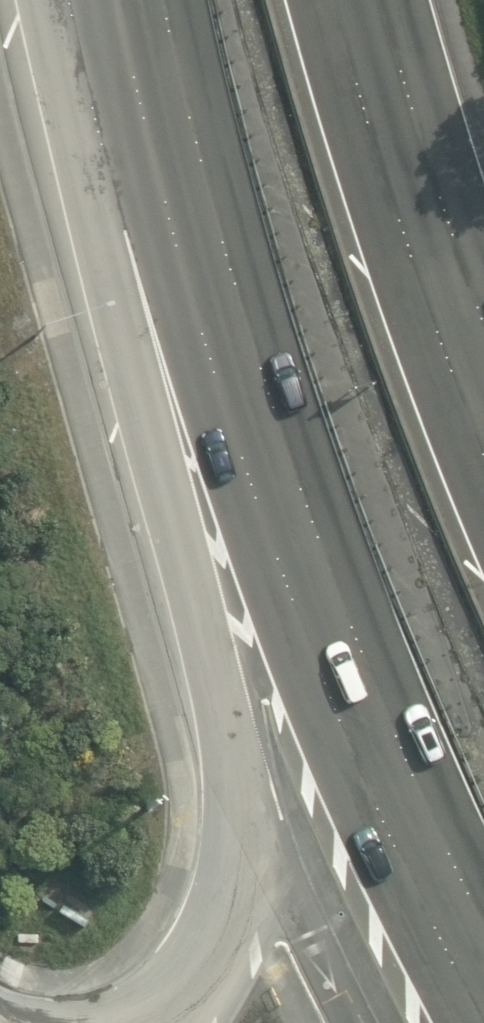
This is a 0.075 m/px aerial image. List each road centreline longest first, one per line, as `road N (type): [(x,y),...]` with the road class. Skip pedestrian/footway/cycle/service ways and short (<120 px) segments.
road 1 (trunk): [(483,968),(359,719),(252,476),(132,124)]
road 2 (trunk): [(181,1022),(218,905),(222,742),(132,124)]
road 3 (trunk): [(361,0),(398,141),(483,372)]
road 4 (trunk): [(132,124),(98,0)]

